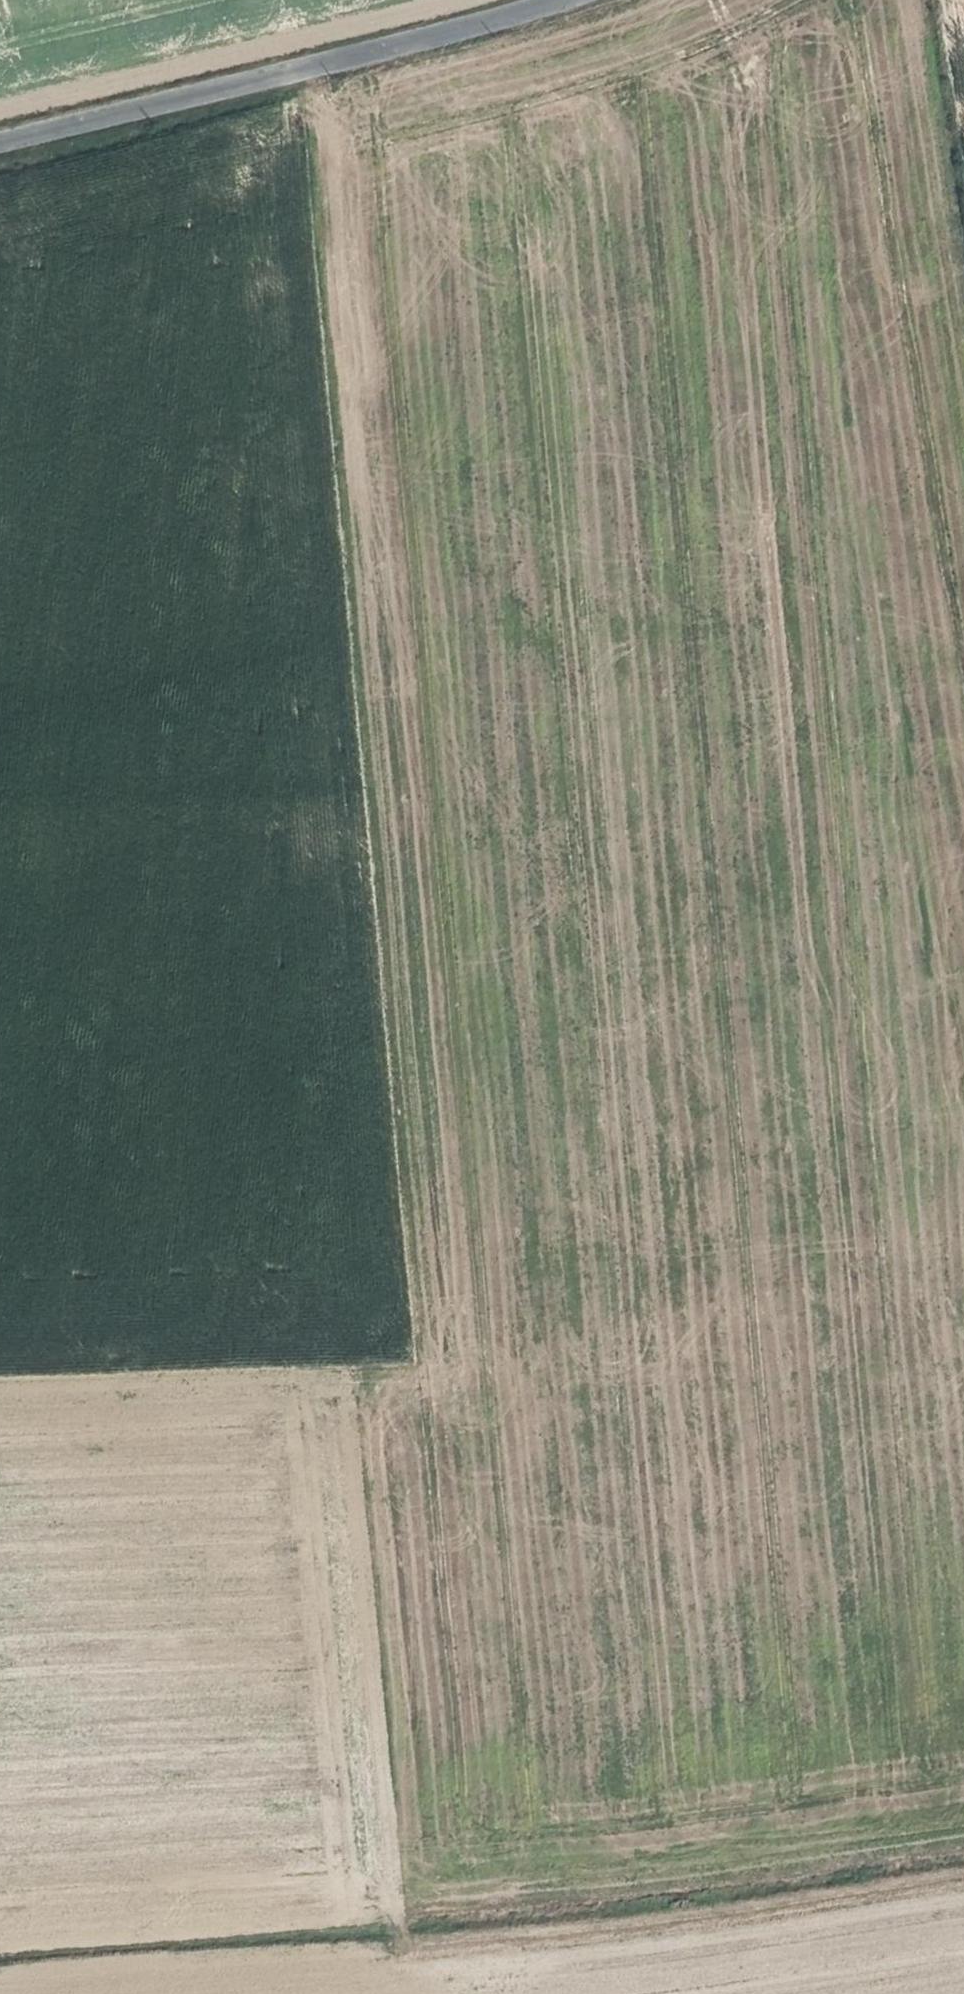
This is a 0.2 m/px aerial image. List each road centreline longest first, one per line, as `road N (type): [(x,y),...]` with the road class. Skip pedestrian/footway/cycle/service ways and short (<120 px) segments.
road 1 (unclassified): [(0,142),(403,45),(549,0)]
road 2 (track): [(963,1877),(409,1936)]

